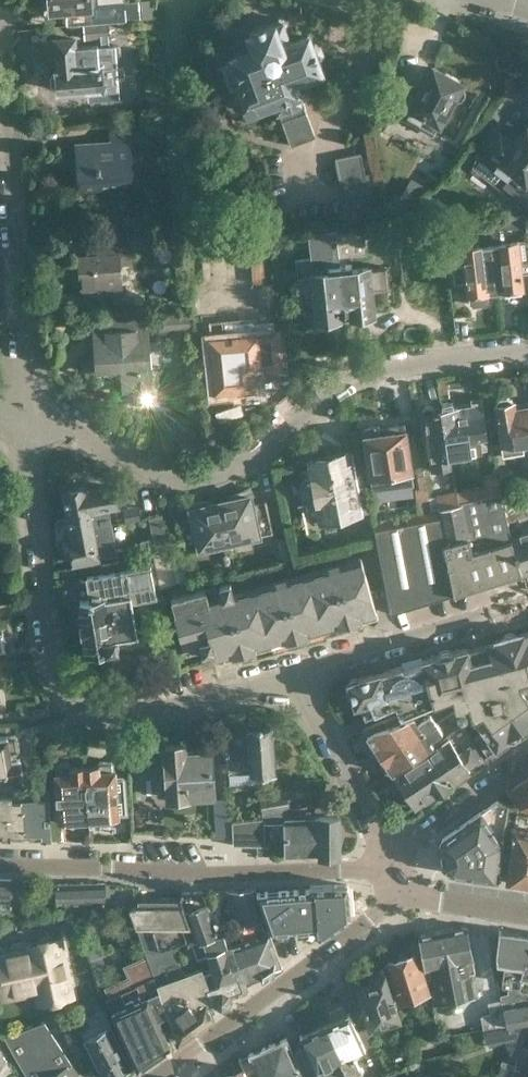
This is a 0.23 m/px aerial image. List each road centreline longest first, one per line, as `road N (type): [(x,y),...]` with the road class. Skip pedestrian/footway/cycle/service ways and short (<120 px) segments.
road 1 (residential): [(21,410),(59,418),(155,465),(226,462),(374,373),(527,351)]
road 2 (residential): [(295,668),(117,716),(66,702),(40,653),(21,410)]
road 3 (secondary): [(397,880),(341,868),(206,873),(0,864)]
road 4 (residential): [(21,410),(0,119)]
road 5 (residential): [(201,1045),(371,918),(397,880)]
road 6 (residential): [(527,600),(295,668)]
road 7 (residential): [(397,880),(295,668)]
road 8 (residential): [(397,880),(411,841),(527,758)]
road 9 (secondary): [(527,913),(442,900),(397,880)]

